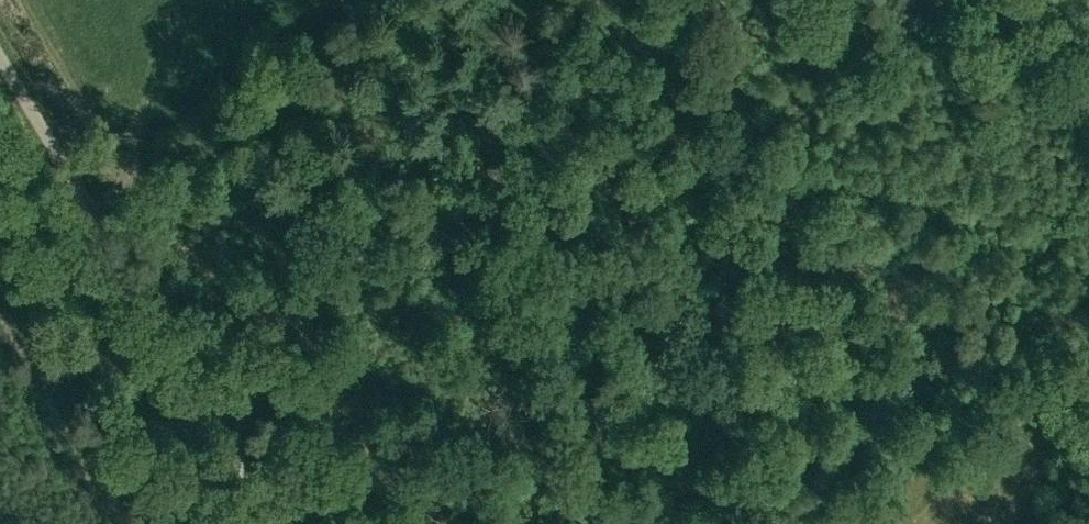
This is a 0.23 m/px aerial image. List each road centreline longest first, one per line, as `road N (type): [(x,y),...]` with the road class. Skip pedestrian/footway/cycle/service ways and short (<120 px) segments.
road 1 (residential): [(275,523),(0,57)]

